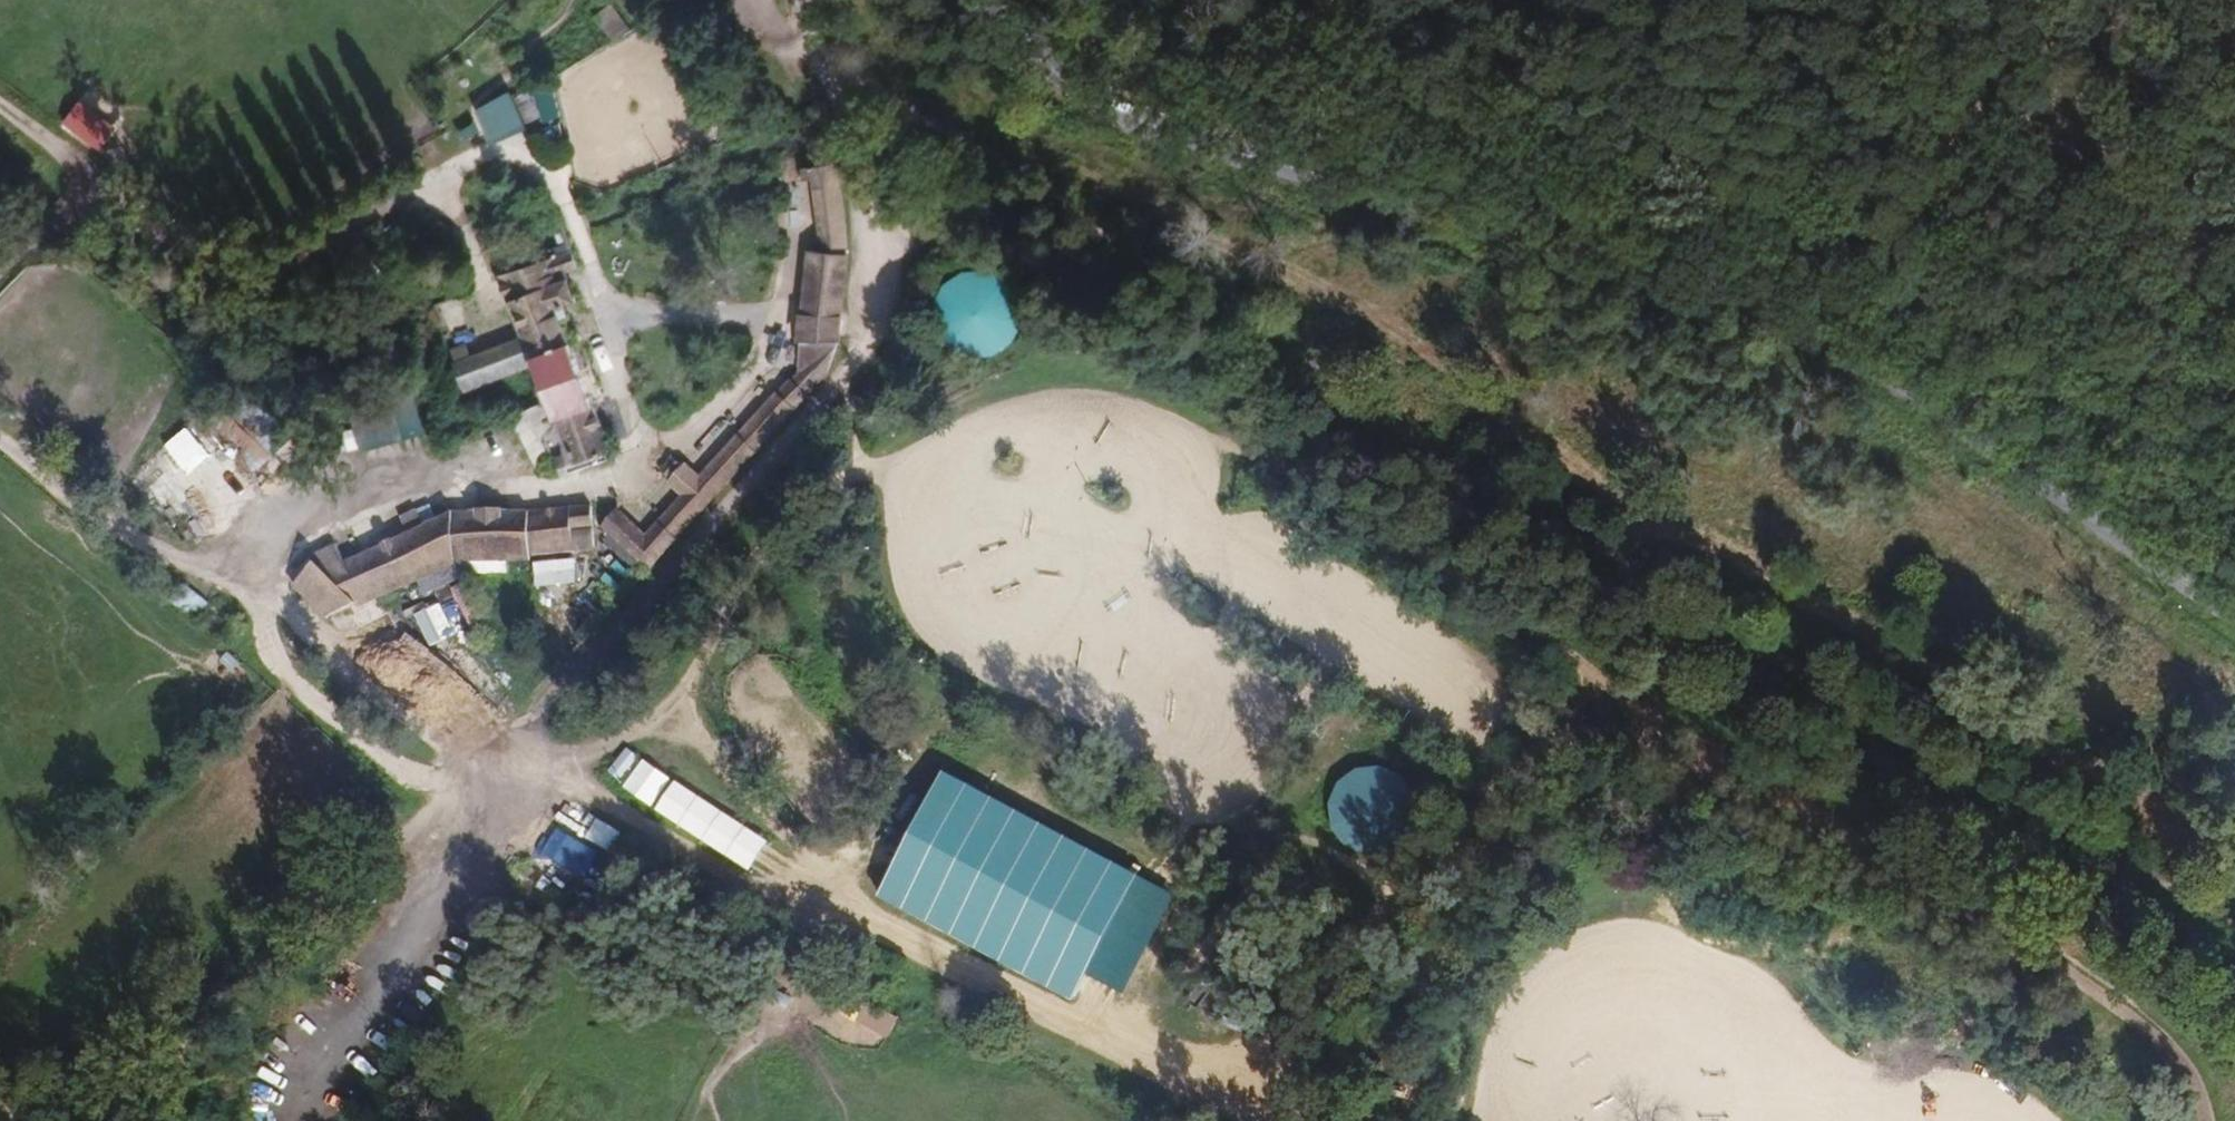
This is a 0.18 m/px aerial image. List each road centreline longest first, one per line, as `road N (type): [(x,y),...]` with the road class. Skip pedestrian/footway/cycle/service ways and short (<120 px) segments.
road 1 (track): [(2234,777),(1949,628),(1836,541),(1679,475),(1557,404),(1439,311),(1387,282),(1263,237),(939,82),(832,81)]
road 2 (tertiary): [(2234,616),(1890,377),(1780,318),(1690,279),(1124,121),(1002,37),(974,0)]
road 3 (track): [(832,81),(884,257),(881,306),(852,365),(551,704),(522,752),(345,878)]
road 4 (track): [(2234,372),(2133,352),(1313,0)]
road 5 (track): [(0,443),(95,519),(144,546),(201,547),(258,572),(279,530),(313,504),(367,482),(415,477),(539,495),(583,492),(649,470),(757,374),(793,291)]
road 6 (track): [(522,752),(748,883),(845,902),(1231,1102)]
road 7 (track): [(1559,733),(1638,733),(1696,754),(1919,874),(2169,1048),(2206,1120)]
road 8 (track): [(543,759),(590,751),(660,717),(787,519),(851,474),(888,472)]
road 9 (track): [(258,572),(273,658),(347,735),(432,779),(498,775)]
road 10 (track): [(556,179),(607,306),(621,385),(649,470)]
road 11 (track): [(1345,950),(1559,733)]
road 12 (track): [(845,902),(698,731),(692,678)]
road 13 (track): [(1259,1120),(1231,1102),(1275,1031),(1345,950)]
road 14 (track): [(607,306),(784,321)]
road 15 (track): [(0,106),(94,181),(76,206)]

